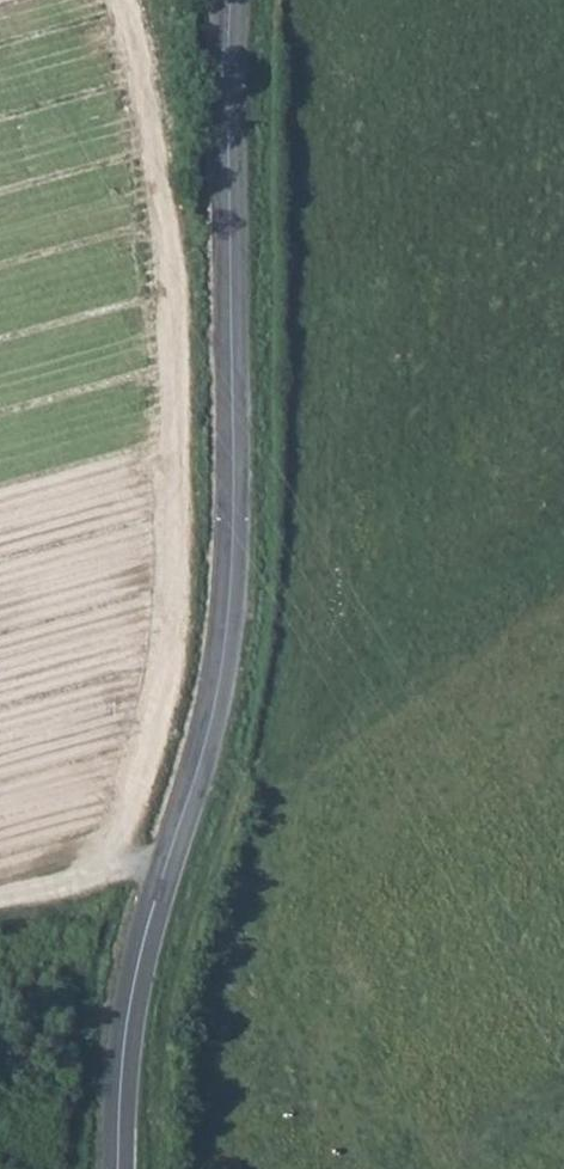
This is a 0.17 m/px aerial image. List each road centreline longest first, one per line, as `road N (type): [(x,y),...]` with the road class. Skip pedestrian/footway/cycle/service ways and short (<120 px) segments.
road 1 (secondary): [(119,1168),(134,983),(205,746),(230,596),(233,0)]
road 2 (track): [(117,860),(172,715),(187,448),(176,226),(123,0)]
road 3 (track): [(0,893),(117,860),(167,866)]

